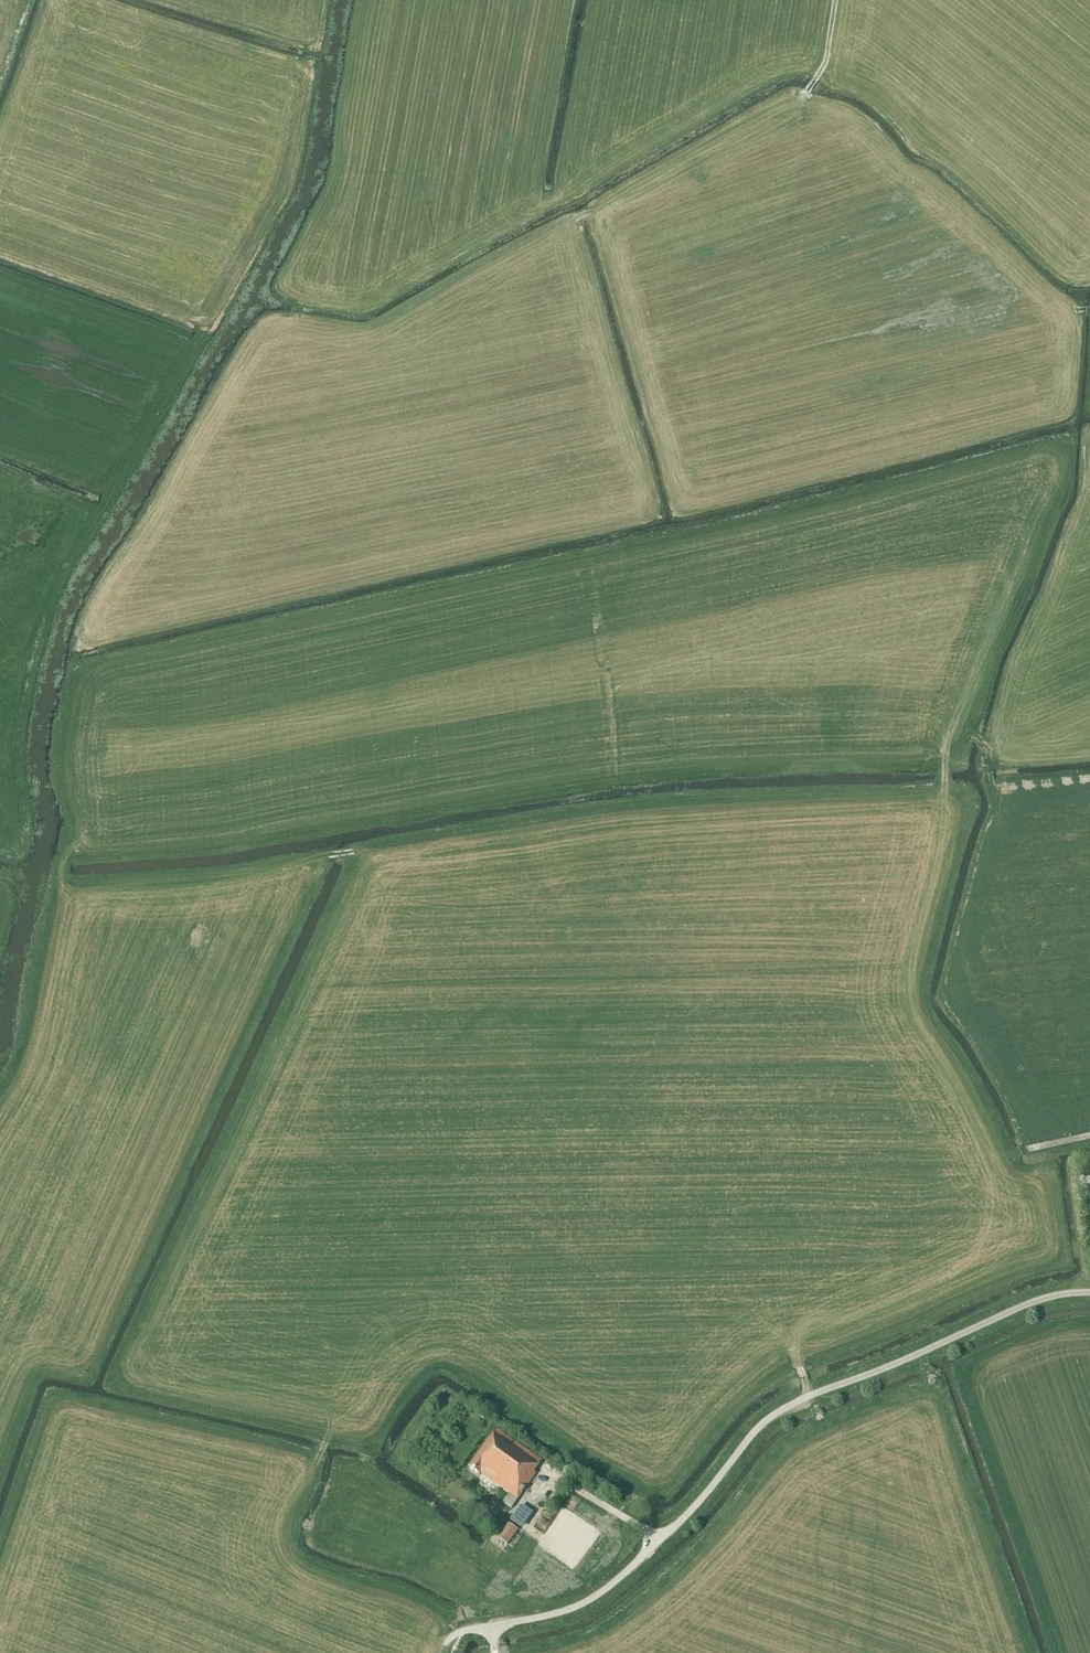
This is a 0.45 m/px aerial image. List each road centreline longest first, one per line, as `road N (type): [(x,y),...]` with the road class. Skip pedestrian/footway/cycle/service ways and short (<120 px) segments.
road 1 (unclassified): [(464,1632),(570,1609),(605,1589),(696,1506),(760,1427),(791,1405),(1030,1303),(1089,1293)]

